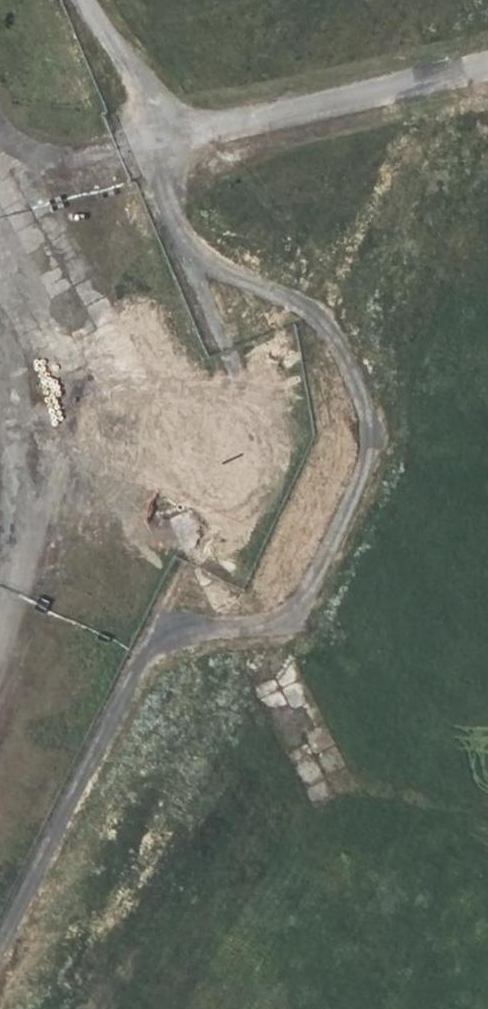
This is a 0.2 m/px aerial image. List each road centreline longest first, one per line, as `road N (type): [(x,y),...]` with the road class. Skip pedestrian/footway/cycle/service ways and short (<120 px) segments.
road 1 (track): [(156,158),(241,385),(235,450),(0,937)]
road 2 (unclassified): [(0,646),(36,547),(87,345),(0,163)]

